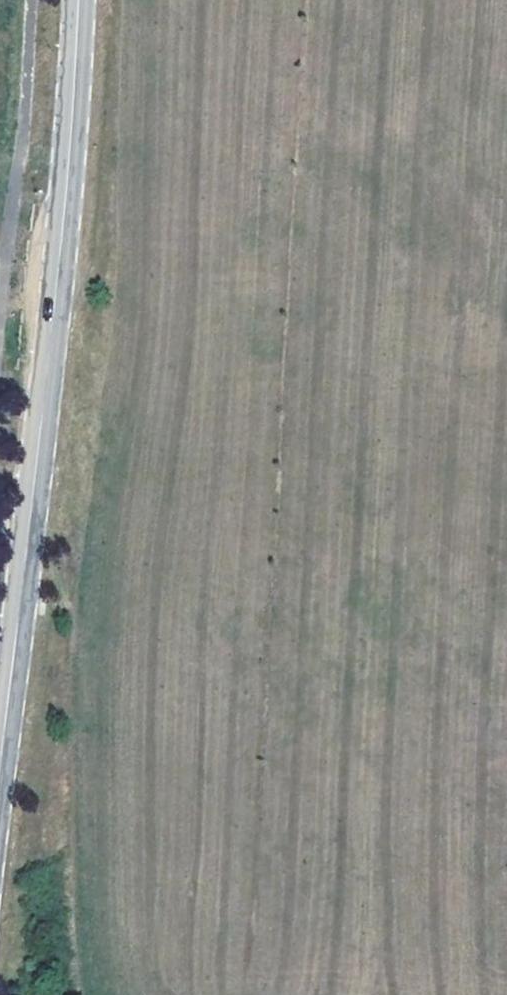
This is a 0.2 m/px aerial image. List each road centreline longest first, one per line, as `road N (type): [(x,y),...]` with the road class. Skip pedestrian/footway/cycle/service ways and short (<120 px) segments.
road 1 (secondary): [(78,0),(69,161),(0,759)]

